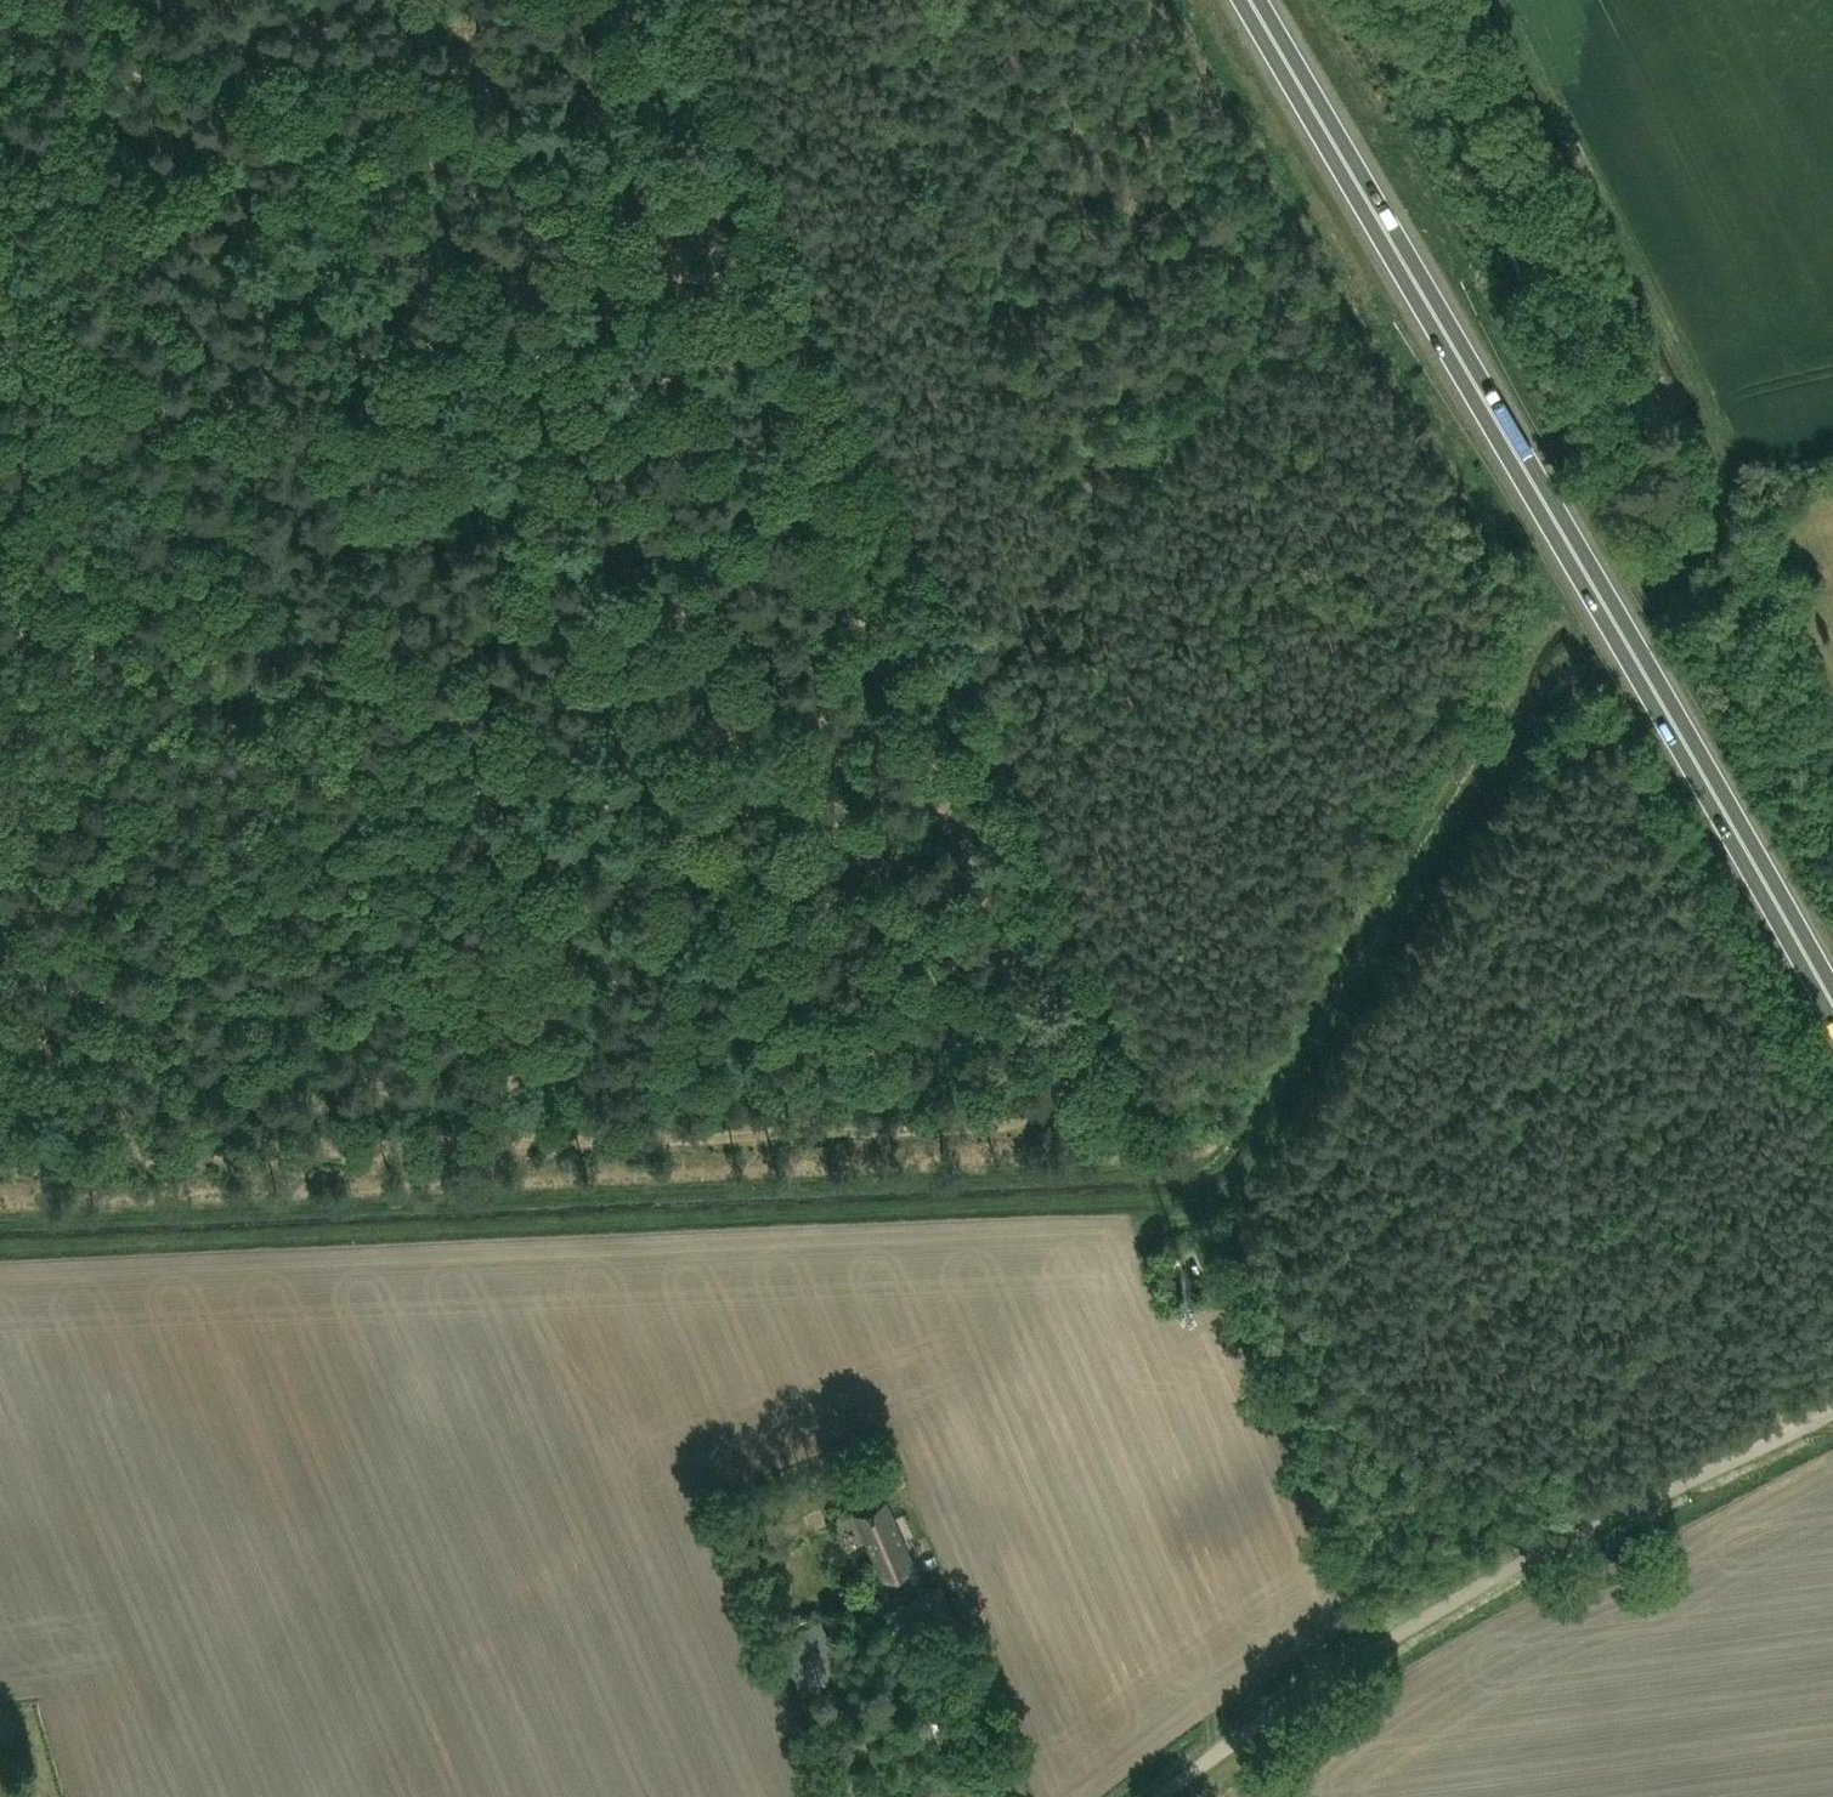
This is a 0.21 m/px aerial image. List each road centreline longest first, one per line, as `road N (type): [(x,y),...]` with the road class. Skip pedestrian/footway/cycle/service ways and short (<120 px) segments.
road 1 (track): [(612,0),(1074,1106)]
road 2 (trunk): [(1832,1002),(1253,0)]
road 3 (track): [(0,1156),(1074,1106)]
road 4 (unclassified): [(1163,1796),(1307,1692),(1405,1633),(1808,1424)]

